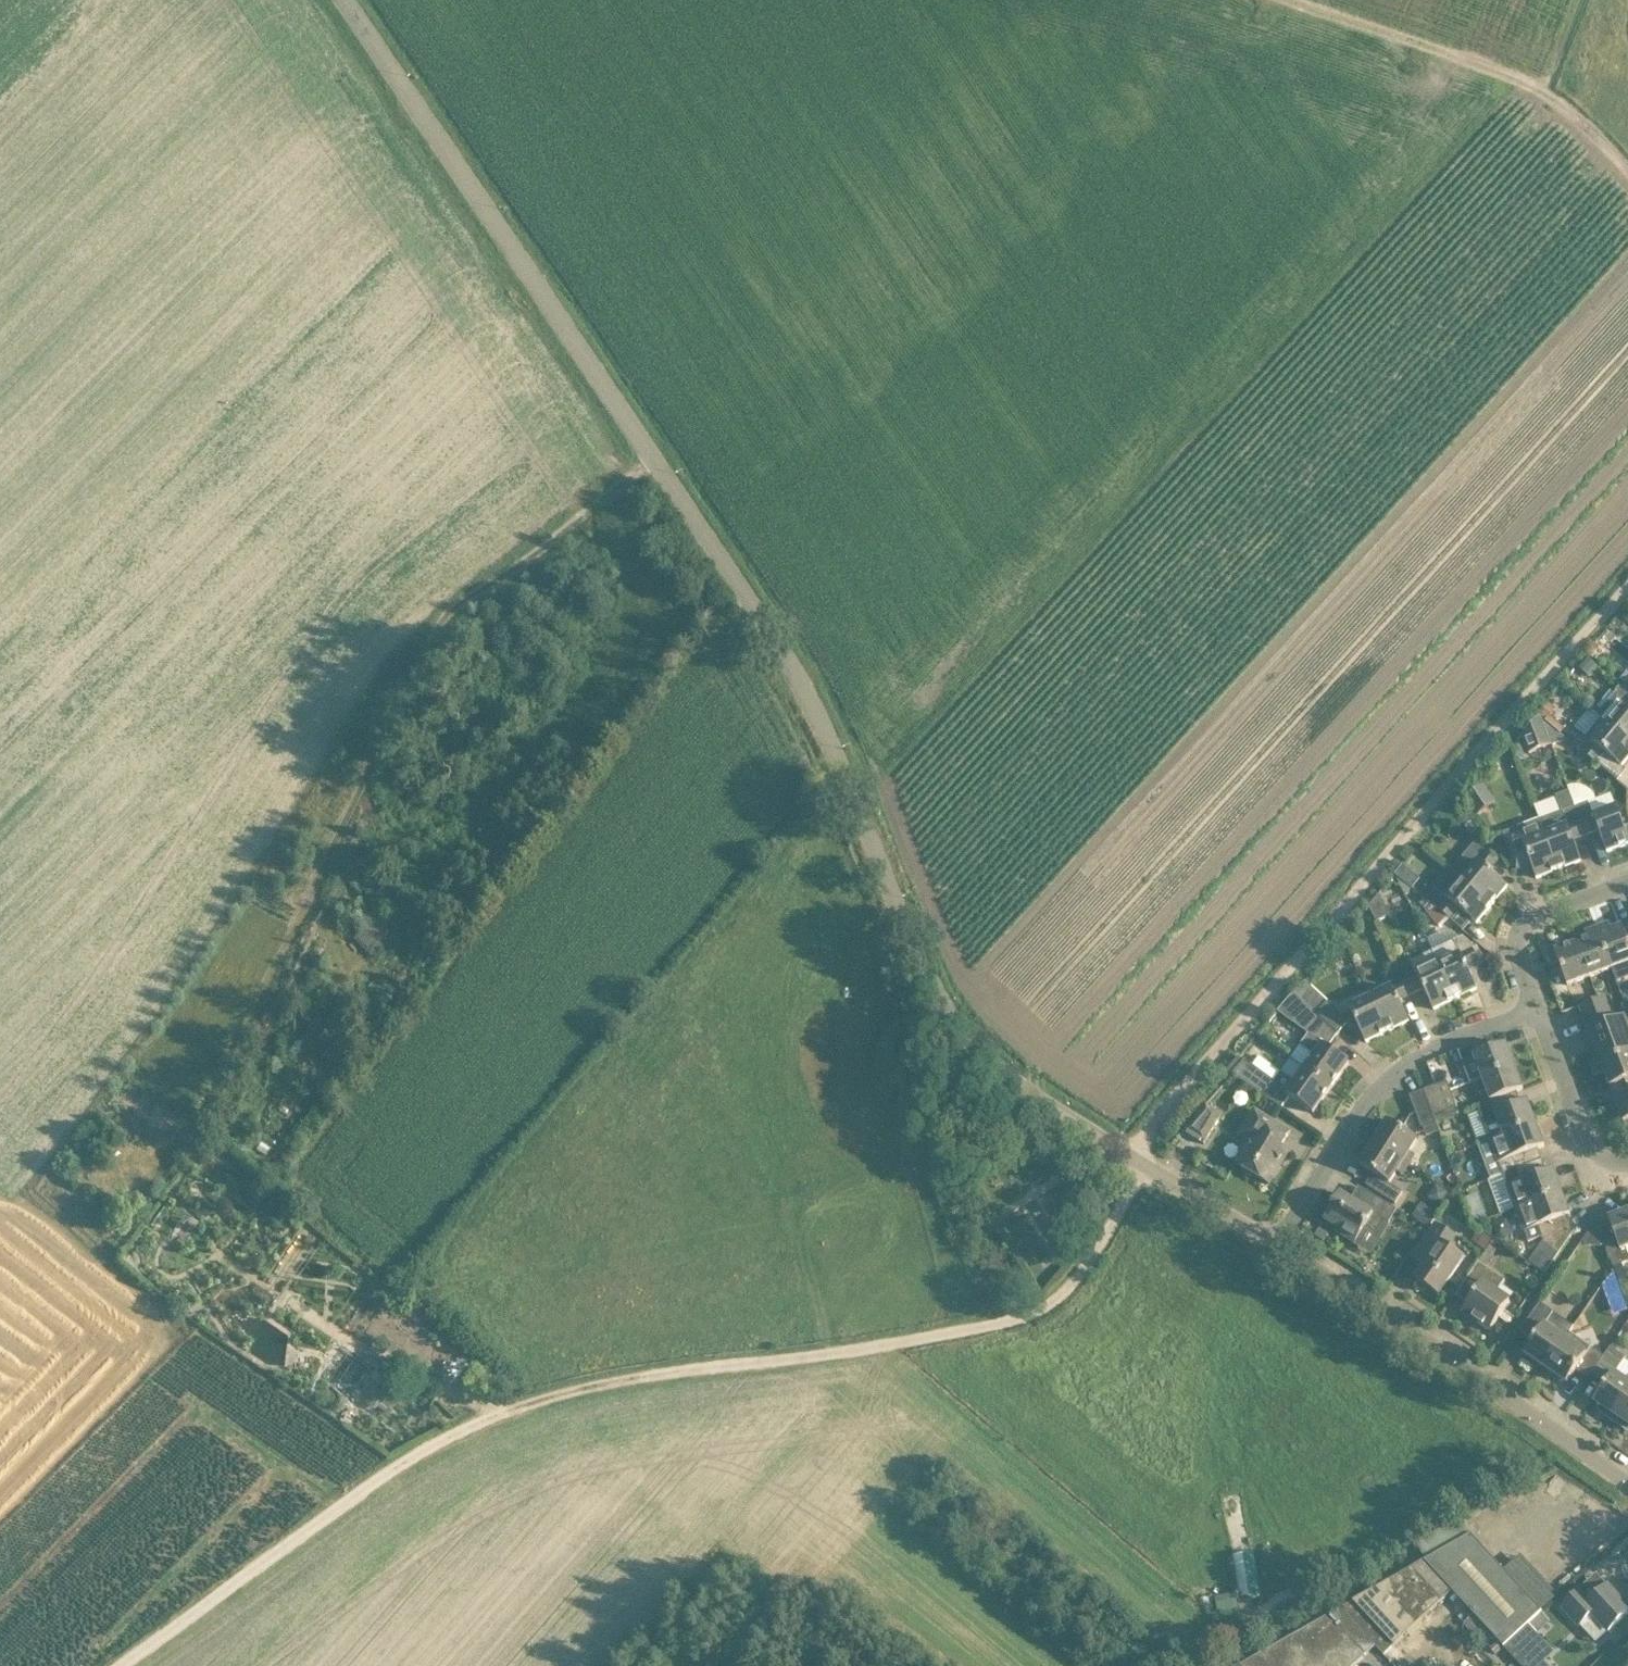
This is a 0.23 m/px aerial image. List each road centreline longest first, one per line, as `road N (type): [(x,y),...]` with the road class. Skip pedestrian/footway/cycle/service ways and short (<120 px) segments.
road 1 (unclassified): [(1144,1154),(962,1056),(921,988),(816,746),(728,592),(482,235),(336,0)]
road 2 (track): [(112,1665),(436,1439),(589,1386),(1019,1306),(1066,1281),(1099,1242),(1144,1154)]
road 3 (residential): [(1144,1154),(1149,1133),(1627,587)]
road 4 (unclassified): [(1627,1480),(1279,1229)]
road 5 (track): [(1277,0),(1528,95),(1627,206)]
road 6 (residential): [(1279,1229),(1330,1136),(1378,1078),(1417,1054),(1535,1014)]
road 7 (residential): [(1627,882),(1523,929),(1519,949),(1535,1014)]
road 8 (residential): [(1535,1014),(1582,1138),(1610,1163),(1627,1163)]
road 9 (unclassified): [(1279,1229),(1144,1154)]

